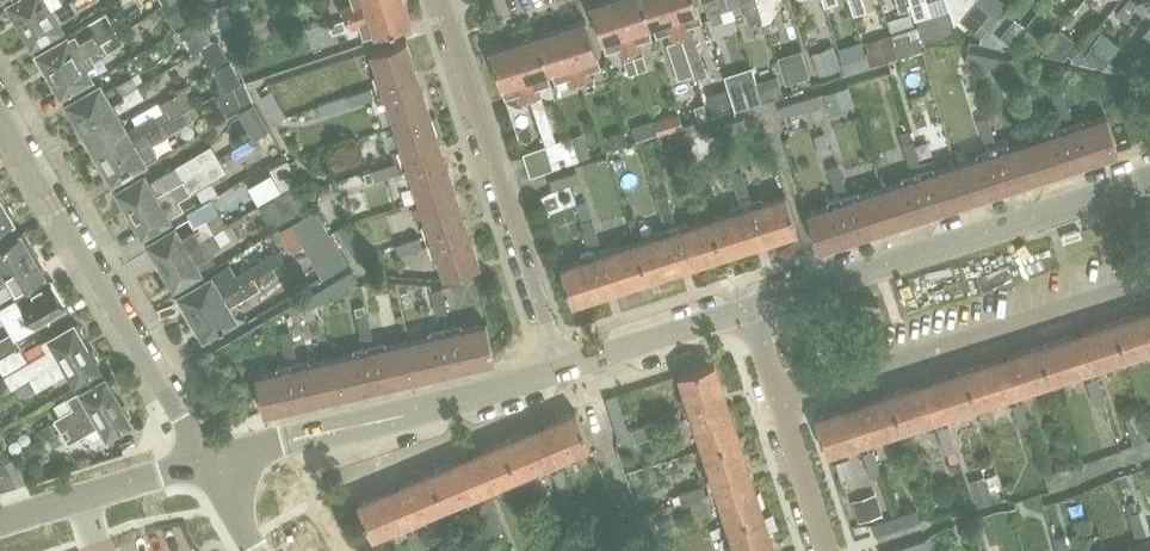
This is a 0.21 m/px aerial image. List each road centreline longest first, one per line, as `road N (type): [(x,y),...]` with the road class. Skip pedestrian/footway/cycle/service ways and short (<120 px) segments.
road 1 (unclassified): [(0,99),(212,468)]
road 2 (tertiary): [(748,310),(1149,180)]
road 3 (residential): [(563,368),(441,1)]
road 4 (unclassified): [(783,408),(1149,286)]
road 5 (tertiary): [(212,468),(563,368)]
road 6 (tertiary): [(0,526),(212,468)]
road 7 (tertiary): [(563,368),(748,310)]
road 8 (residential): [(827,550),(783,408)]

